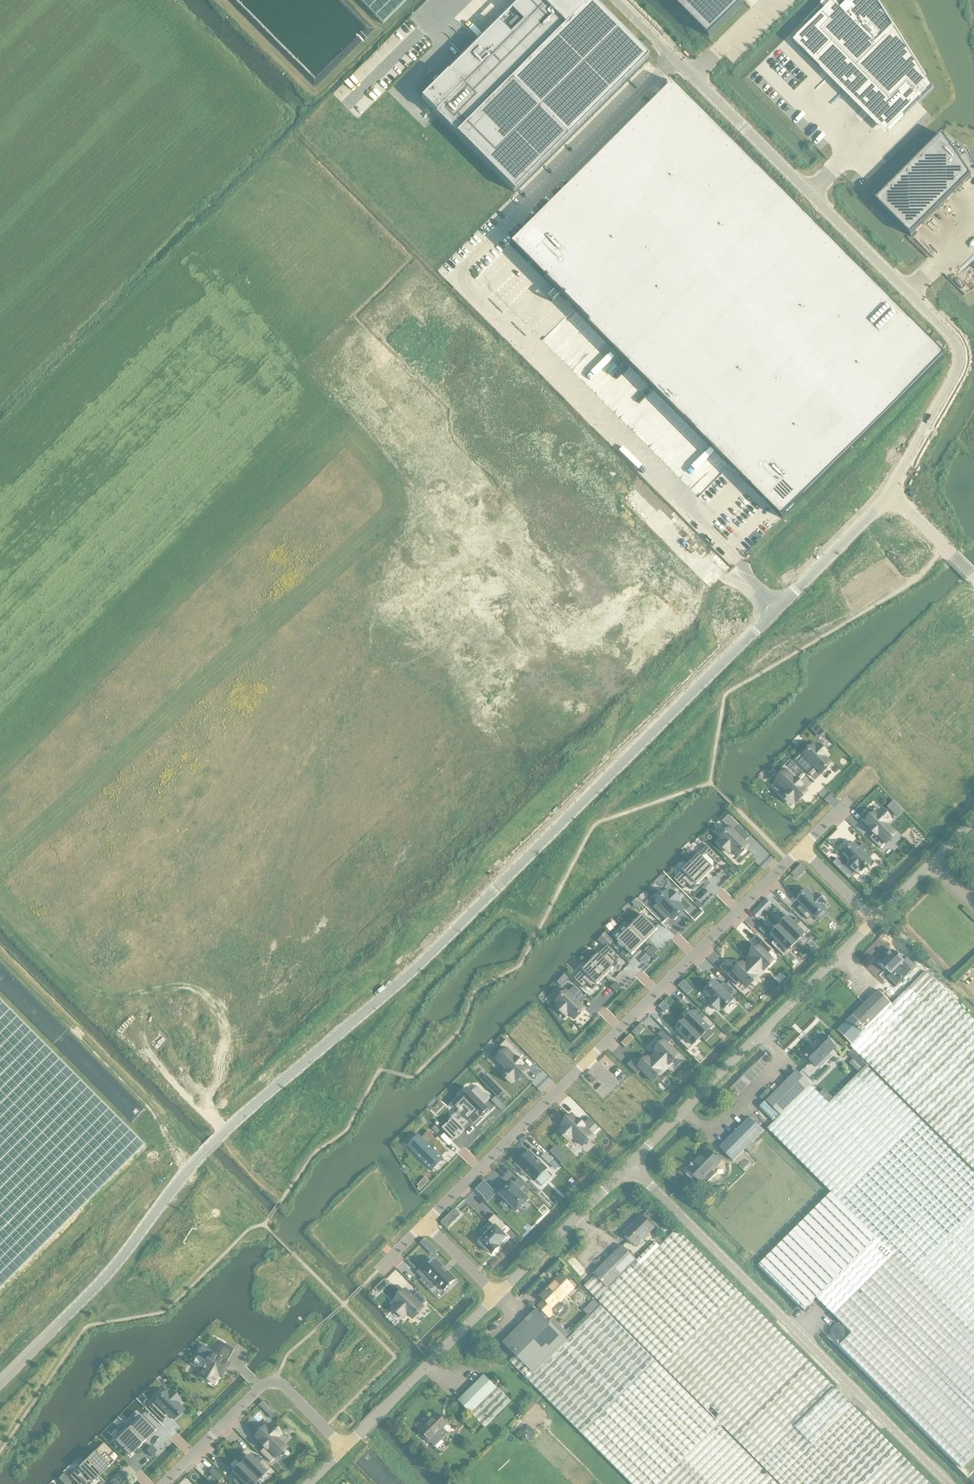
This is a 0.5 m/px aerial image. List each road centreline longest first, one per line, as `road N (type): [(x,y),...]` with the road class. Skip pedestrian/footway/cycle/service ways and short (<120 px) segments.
road 1 (unclassified): [(888,498),(421,960),(221,1135),(103,1279),(0,1381)]
road 2 (unclassified): [(617,0),(956,343),(955,376),(888,498)]
road 3 (residential): [(425,1223),(801,848)]
road 4 (unclassified): [(948,1483),(631,1164)]
road 5 (unclassified): [(631,1164),(874,921)]
road 6 (residential): [(163,1483),(270,1382),(285,1387),(344,1448)]
road 7 (unclassified): [(344,1448),(497,1296)]
road 8 (unclassified): [(497,1296),(631,1164)]
road 9 (unclassified): [(874,921),(973,822)]

